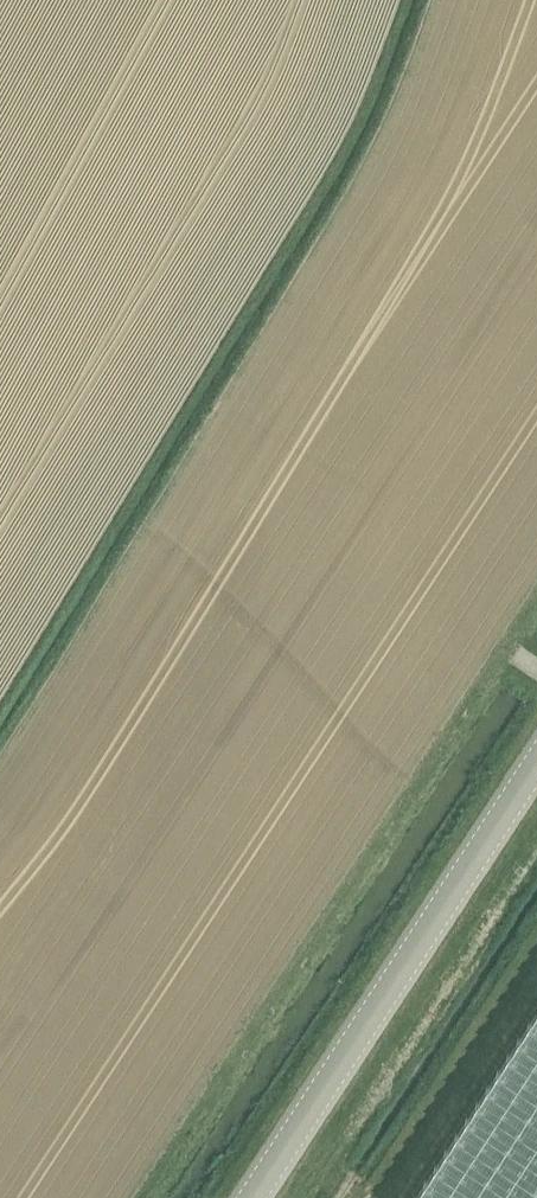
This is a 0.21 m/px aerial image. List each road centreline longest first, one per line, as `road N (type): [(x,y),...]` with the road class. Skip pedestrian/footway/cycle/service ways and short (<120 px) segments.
road 1 (unclassified): [(254,1197),(536,766)]

